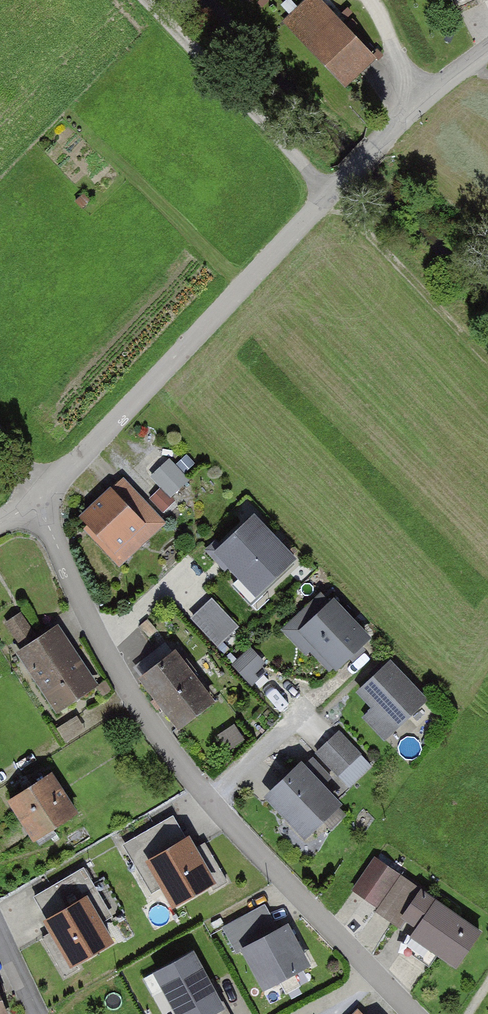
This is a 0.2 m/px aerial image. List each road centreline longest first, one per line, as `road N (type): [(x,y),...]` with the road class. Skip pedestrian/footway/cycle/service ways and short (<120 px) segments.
road 1 (residential): [(413,1013),(240,835),(155,732),(101,643),(39,499)]
road 2 (residential): [(39,499),(388,134),(487,50)]
road 3 (track): [(150,0),(328,196)]

